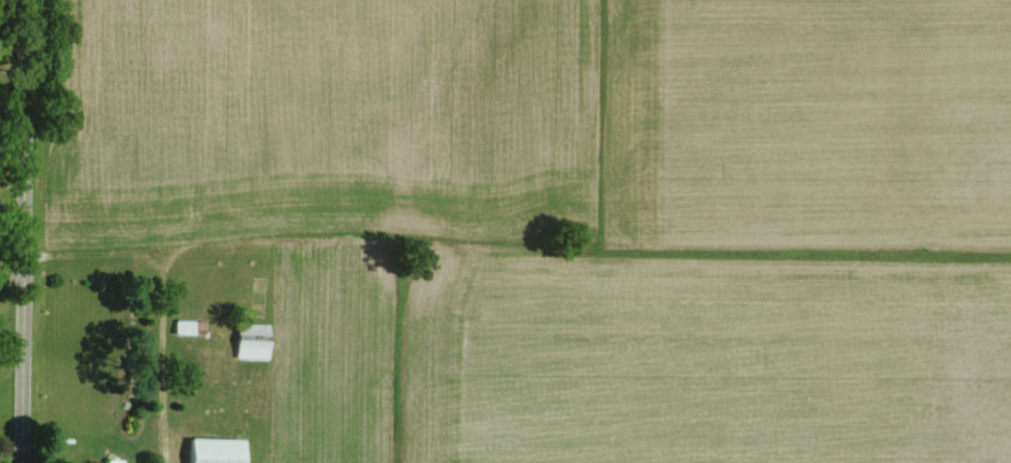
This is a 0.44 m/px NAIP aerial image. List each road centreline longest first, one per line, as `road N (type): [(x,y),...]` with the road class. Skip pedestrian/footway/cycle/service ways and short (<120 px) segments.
road 1 (tertiary): [(23,462),(24,0)]

